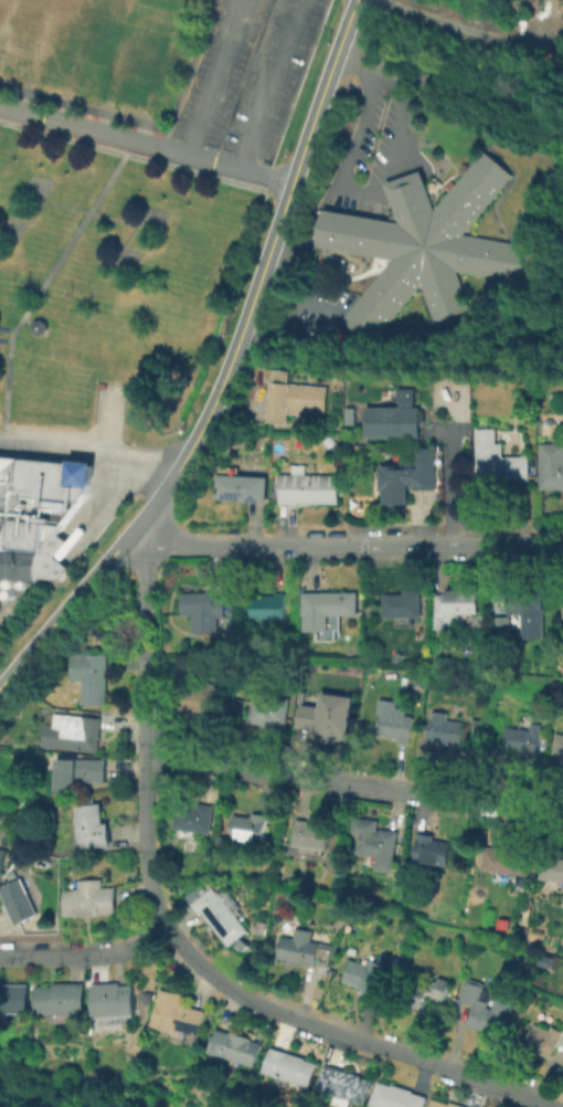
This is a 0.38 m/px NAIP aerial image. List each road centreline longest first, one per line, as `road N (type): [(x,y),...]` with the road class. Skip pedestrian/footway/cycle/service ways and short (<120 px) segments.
road 1 (tertiary): [(353,0),(202,420),(138,521),(0,682)]
road 2 (residential): [(562,545),(184,546),(138,521)]
road 3 (residential): [(544,1106),(254,1004),(203,969),(164,922)]
road 4 (residential): [(562,815),(145,752)]
road 5 (residential): [(138,521),(146,854),(164,922)]
road 6 (residential): [(164,922),(108,950),(0,952)]

